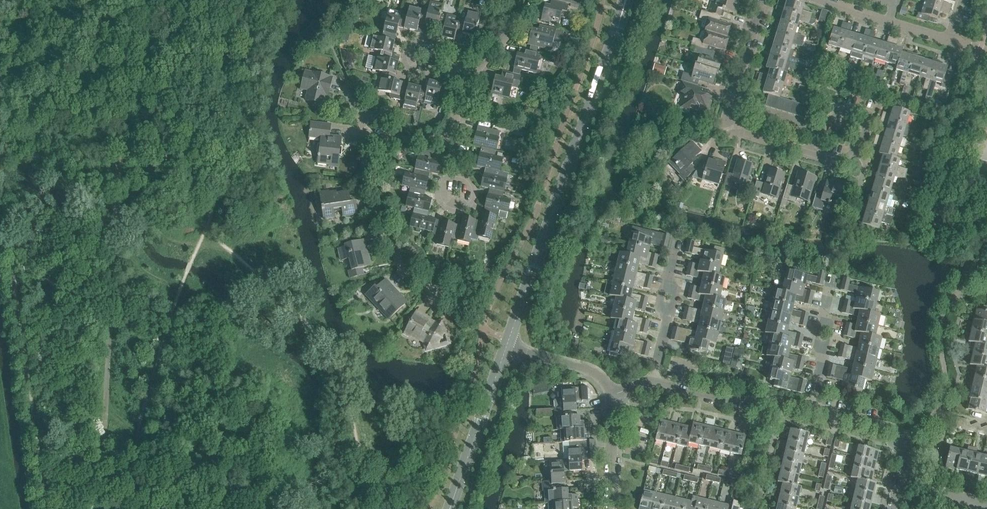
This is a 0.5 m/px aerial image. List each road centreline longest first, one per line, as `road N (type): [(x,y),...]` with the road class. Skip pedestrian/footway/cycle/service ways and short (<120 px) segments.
road 1 (tertiary): [(509,348),(627,0)]
road 2 (residential): [(901,481),(905,441),(891,428),(651,387),(615,396)]
road 3 (residential): [(810,154),(748,135),(731,114),(763,0)]
road 4 (residential): [(448,296),(413,276),(388,237),(377,193),(383,149)]
road 5 (tertiary): [(451,508),(509,348)]
road 6 (residential): [(821,0),(950,42)]

